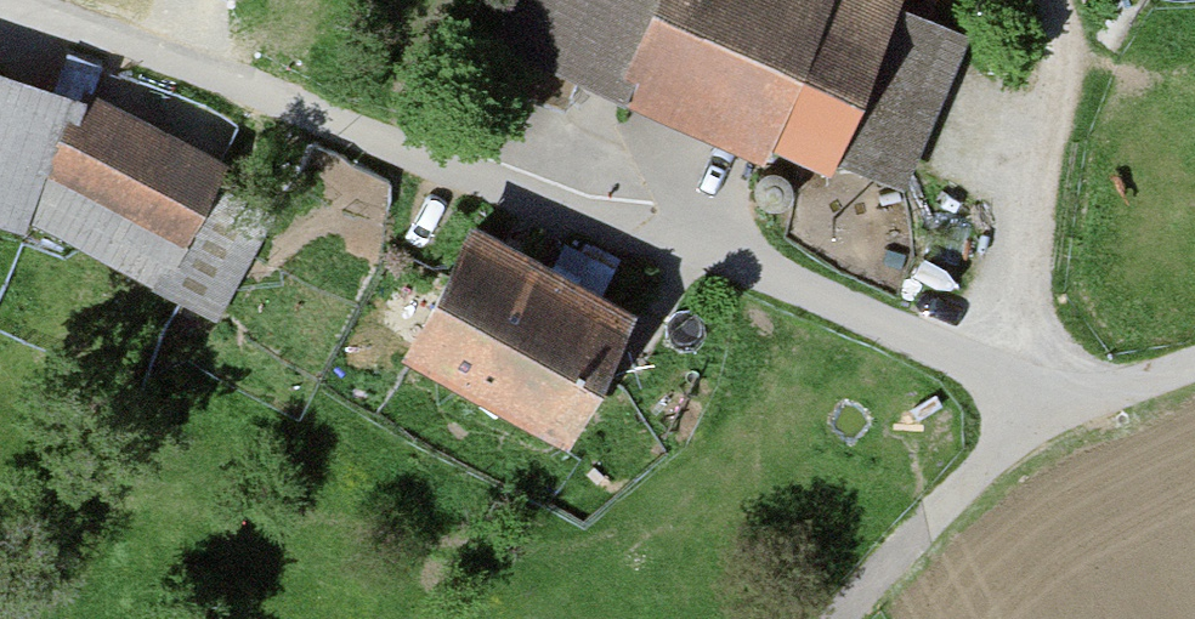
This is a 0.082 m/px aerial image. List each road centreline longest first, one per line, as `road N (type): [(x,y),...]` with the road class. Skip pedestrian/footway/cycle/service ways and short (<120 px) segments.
road 1 (track): [(842,618),(1049,396)]

